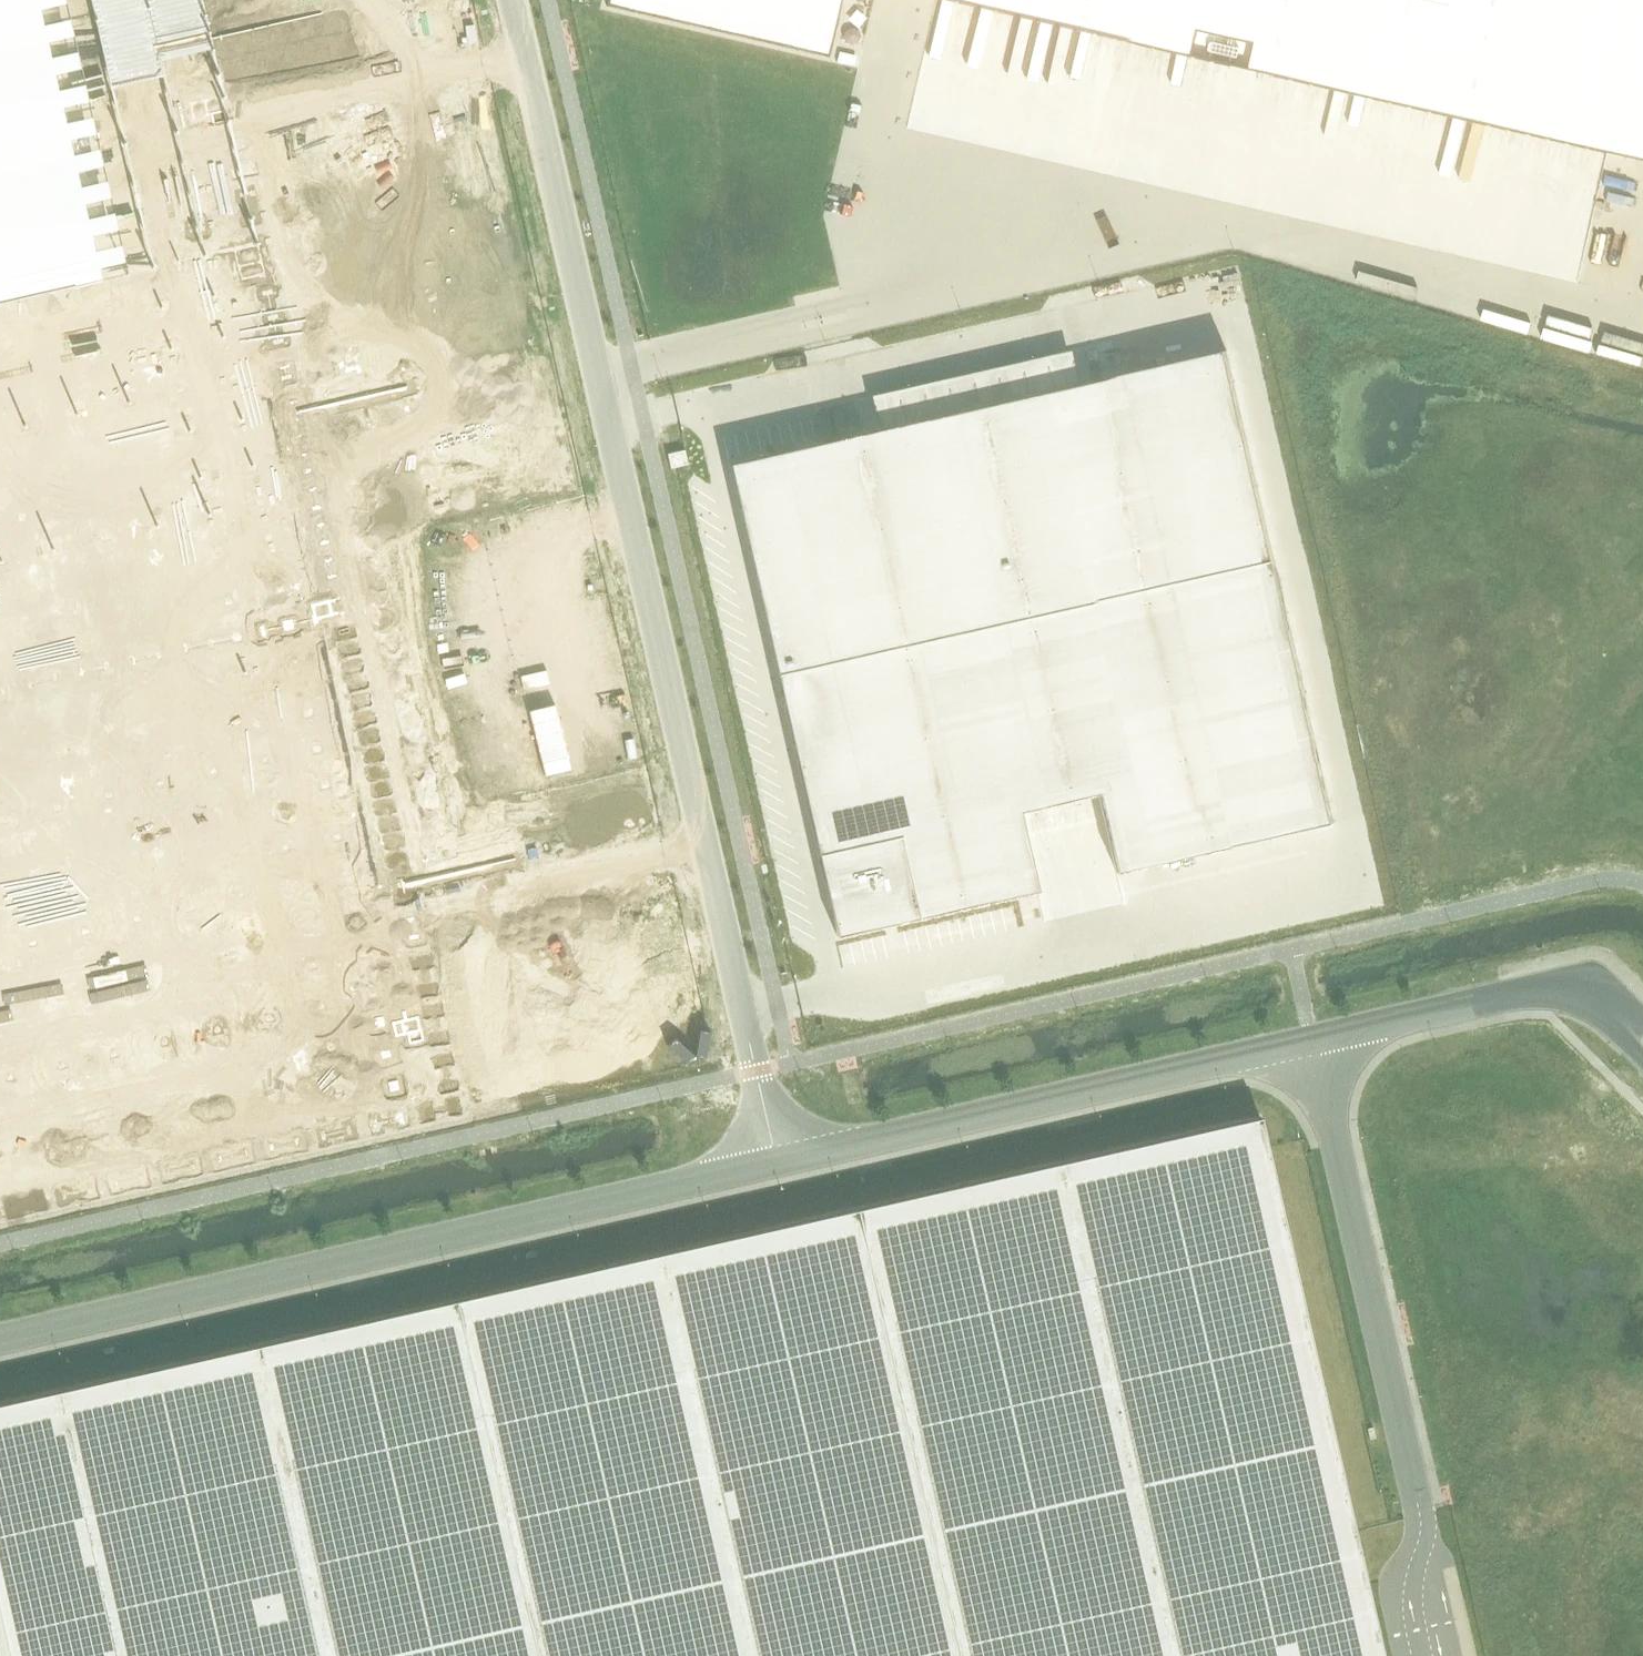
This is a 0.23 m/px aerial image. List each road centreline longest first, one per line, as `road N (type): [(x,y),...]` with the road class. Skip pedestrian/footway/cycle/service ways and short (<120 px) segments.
road 1 (unclassified): [(774,1158),(514,0)]
road 2 (unclassified): [(774,1158),(0,1337)]
road 3 (unclassified): [(1312,1040),(1453,1655)]
road 4 (unclassified): [(1312,1040),(774,1158)]
road 5 (unclassified): [(1569,981),(1312,1040)]

